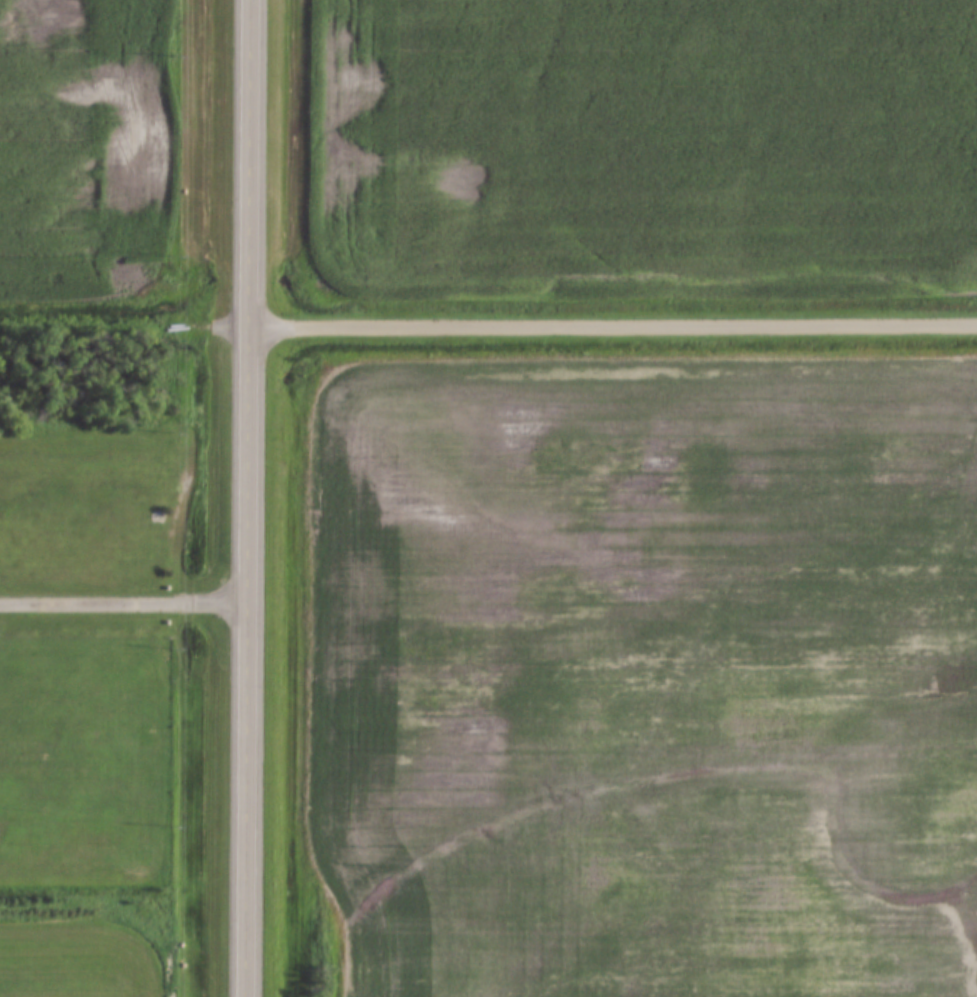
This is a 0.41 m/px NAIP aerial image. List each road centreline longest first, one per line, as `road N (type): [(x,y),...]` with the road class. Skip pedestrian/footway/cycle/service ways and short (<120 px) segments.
road 1 (primary): [(248,996),(251,0)]
road 2 (residential): [(250,333),(976,328)]

